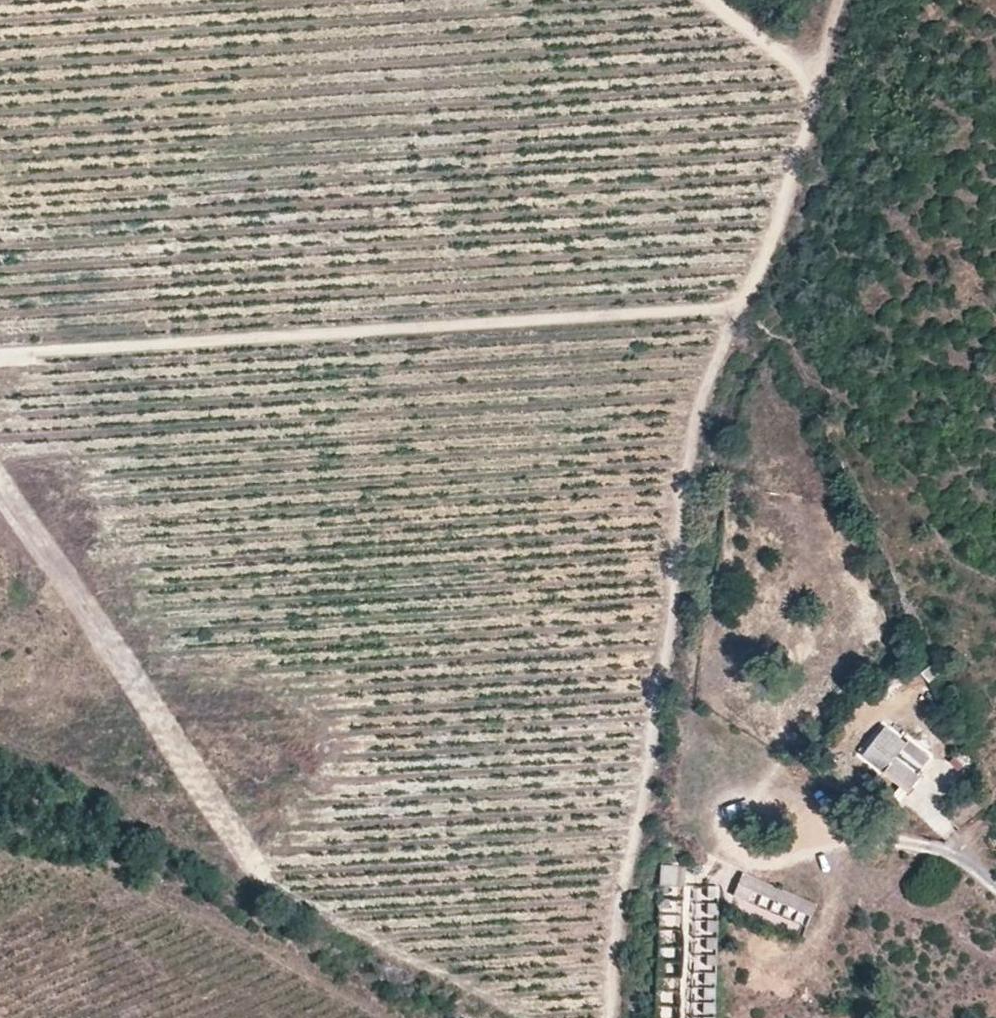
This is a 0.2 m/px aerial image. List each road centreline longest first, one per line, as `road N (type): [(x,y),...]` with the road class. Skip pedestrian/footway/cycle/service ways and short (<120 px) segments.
road 1 (track): [(0,354),(731,308),(795,142),(834,0)]

